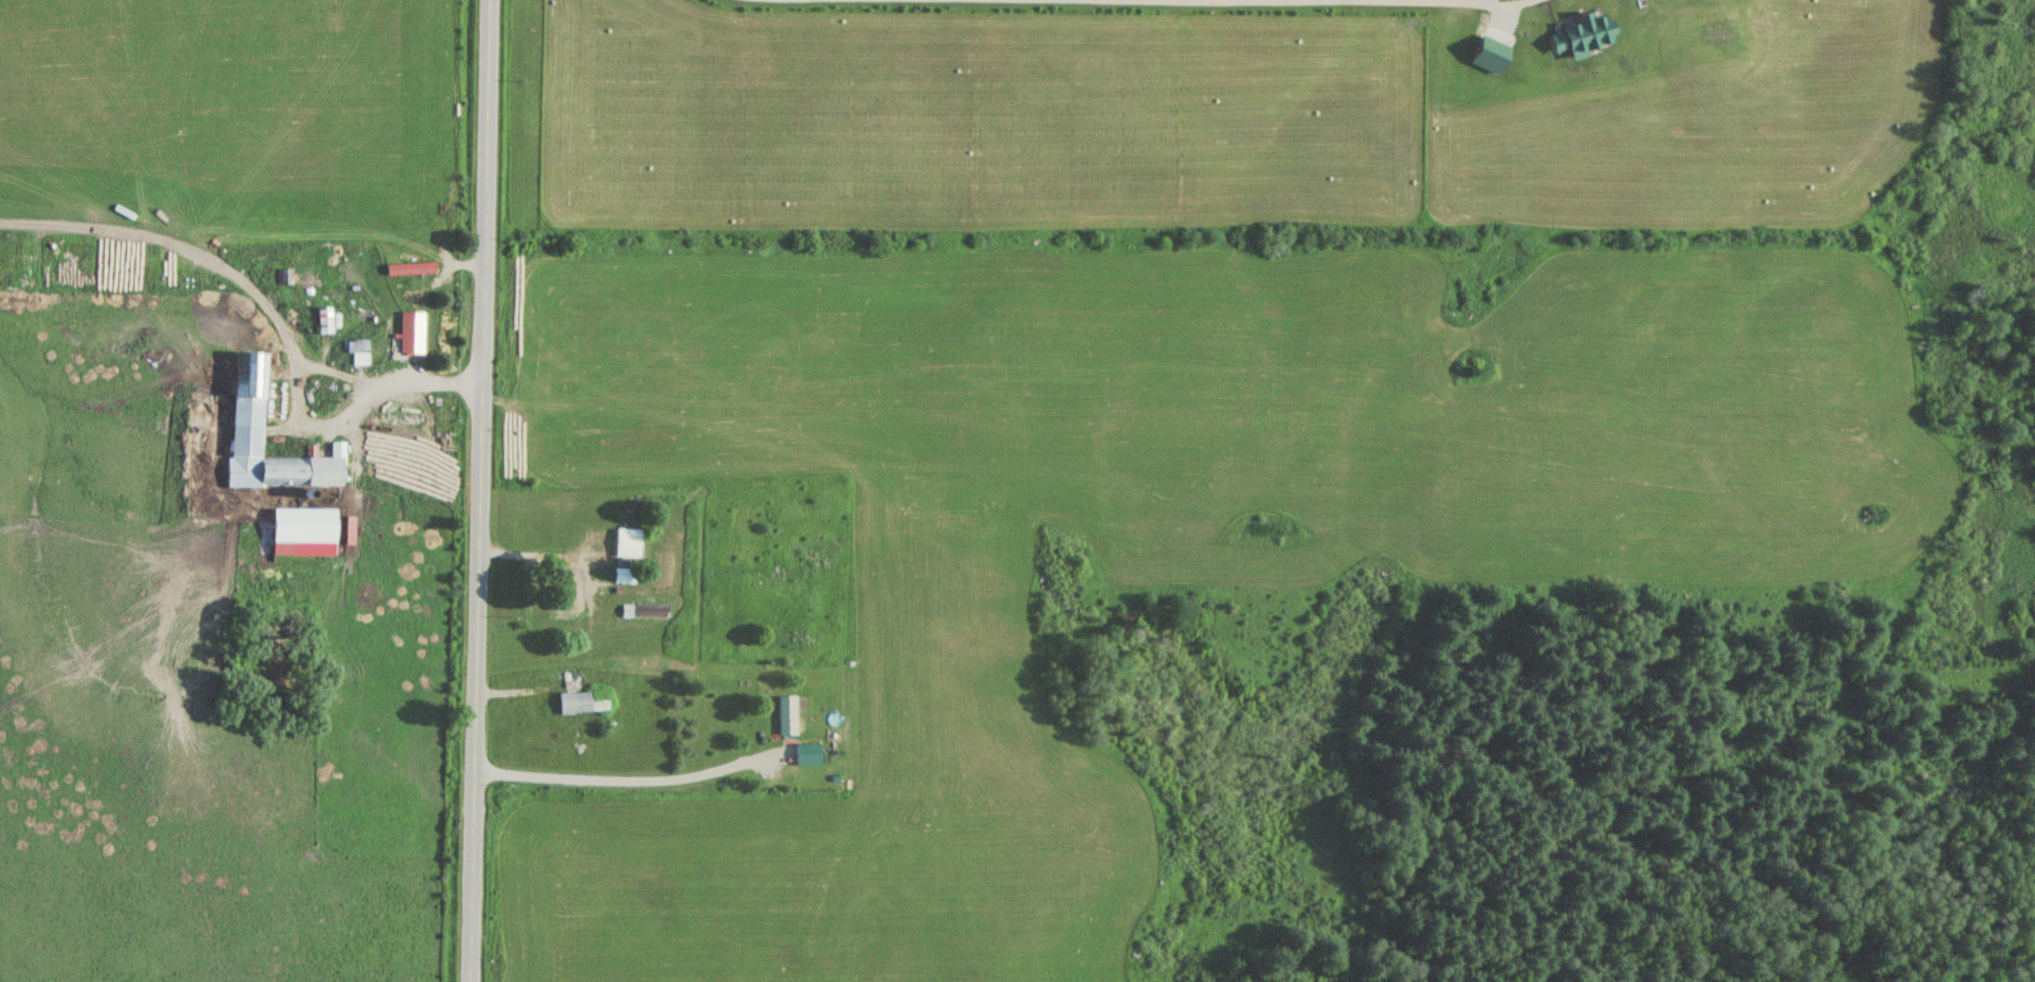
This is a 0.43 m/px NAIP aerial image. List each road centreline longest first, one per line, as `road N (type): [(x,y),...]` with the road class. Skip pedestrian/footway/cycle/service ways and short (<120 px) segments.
road 1 (residential): [(469,981),(489,0)]

